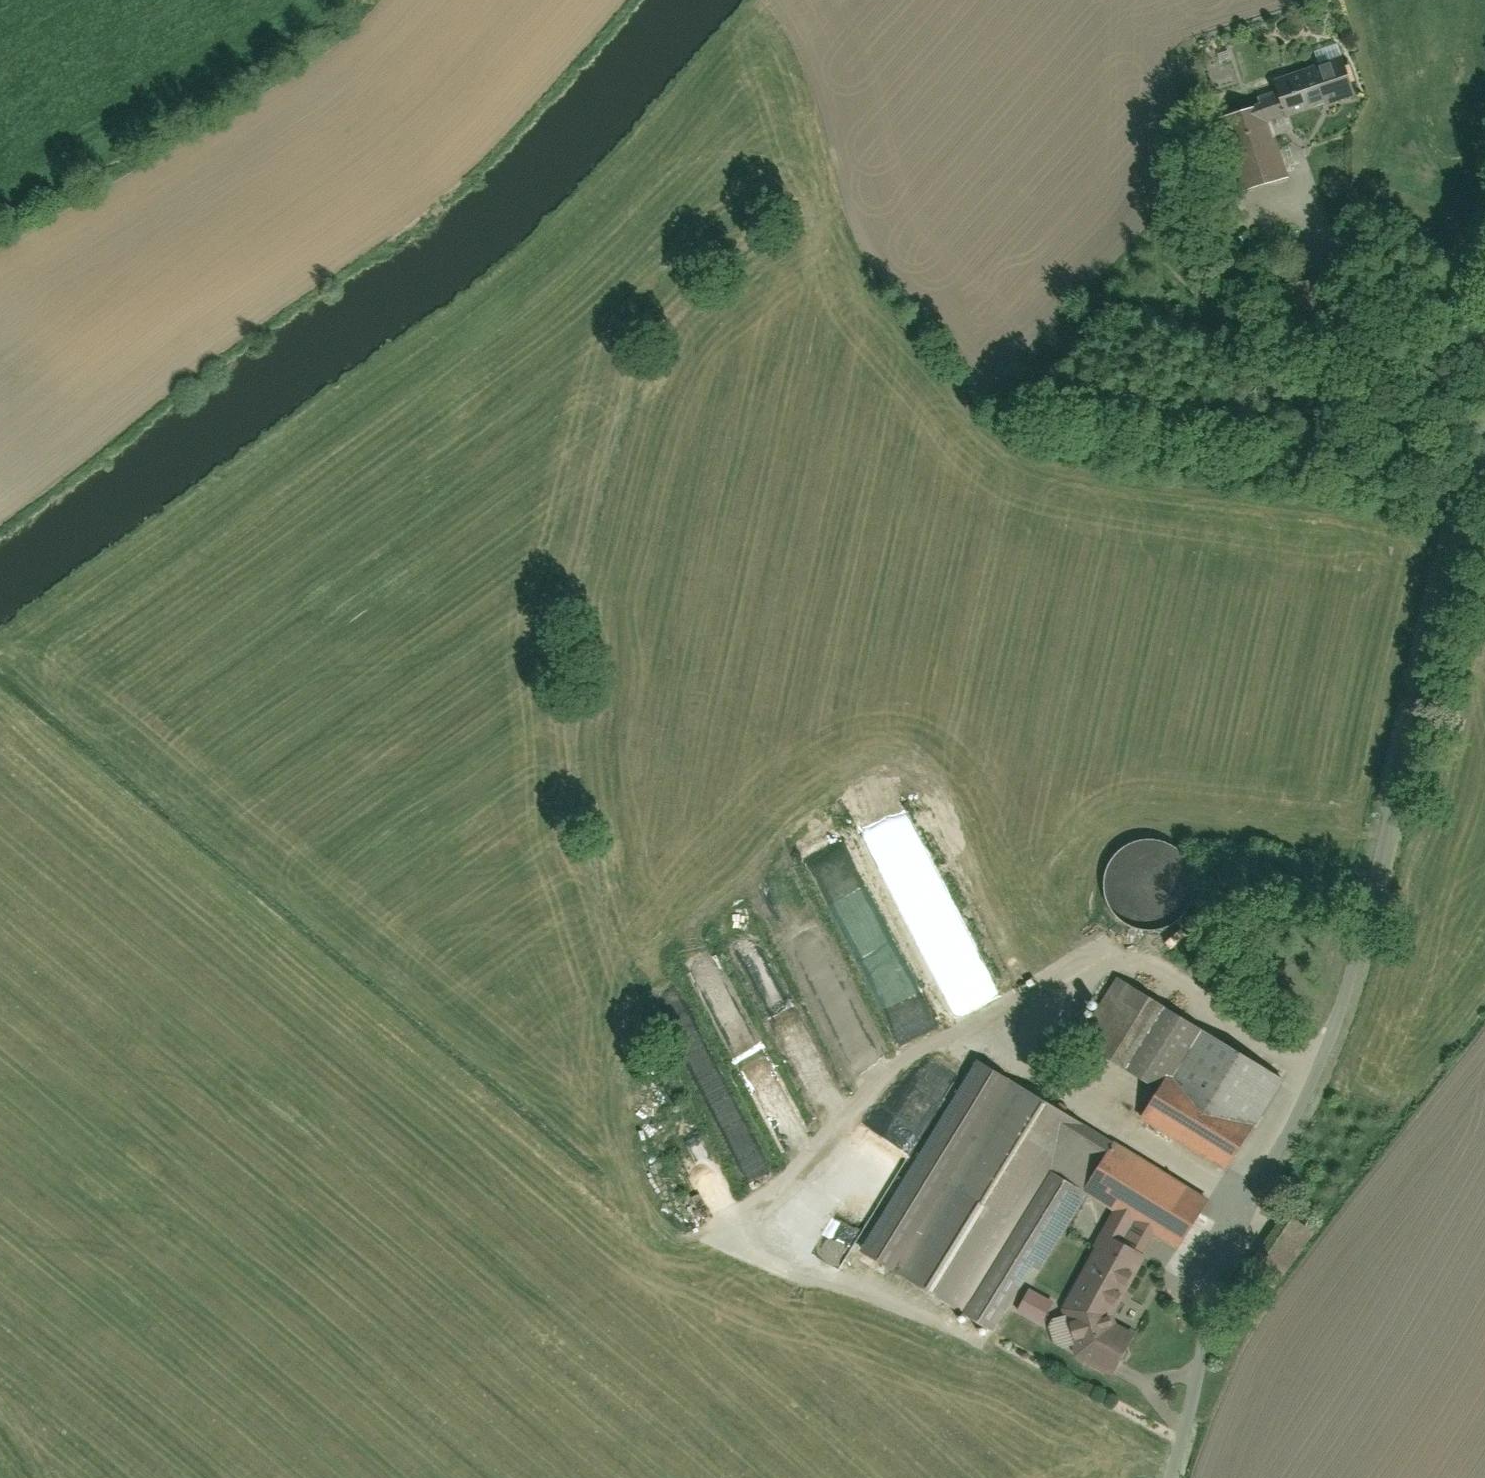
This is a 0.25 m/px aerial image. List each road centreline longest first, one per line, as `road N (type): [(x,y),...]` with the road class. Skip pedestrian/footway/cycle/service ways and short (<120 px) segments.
road 1 (residential): [(1484,464),(1389,829),(1215,1319),(1168,1477)]

